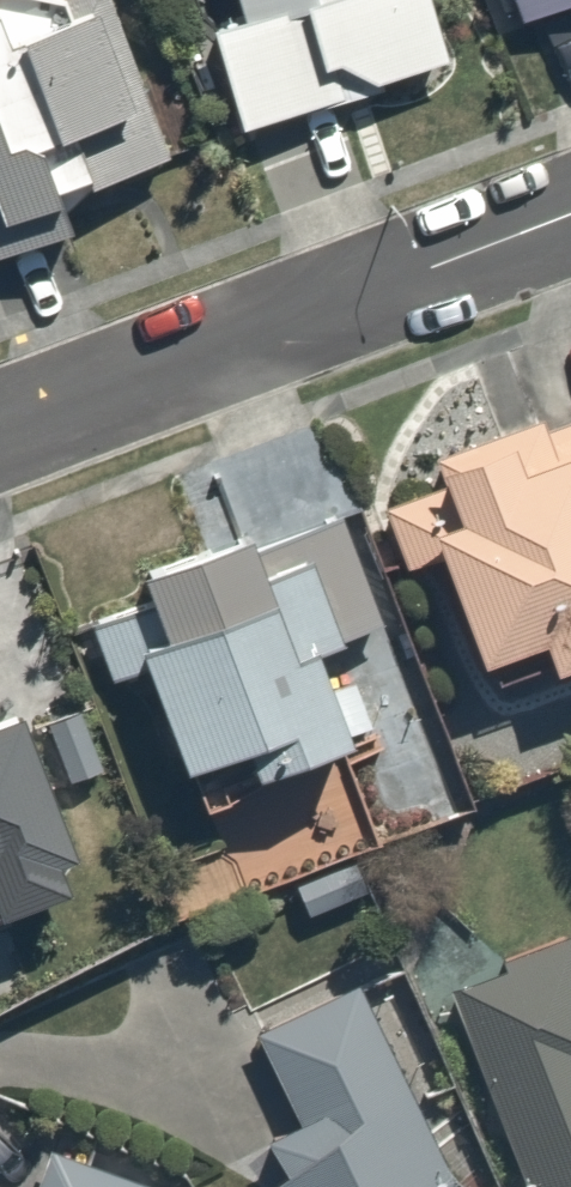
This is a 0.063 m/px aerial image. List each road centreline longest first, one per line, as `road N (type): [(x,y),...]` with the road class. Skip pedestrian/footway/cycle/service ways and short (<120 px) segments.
road 1 (residential): [(570,176),(369,251),(0,417)]

